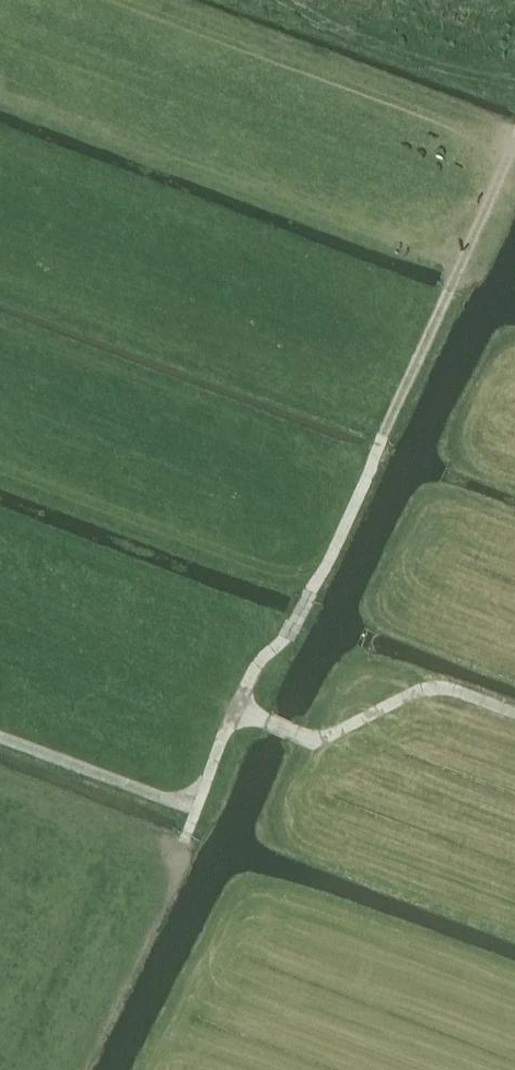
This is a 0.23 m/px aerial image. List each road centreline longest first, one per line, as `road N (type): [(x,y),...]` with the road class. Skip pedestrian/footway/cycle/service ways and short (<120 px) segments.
road 1 (track): [(480,222),(300,621),(254,669),(182,846)]
road 2 (track): [(514,713),(453,690),(424,690),(320,741),(242,707)]
road 3 (track): [(195,809),(0,736)]

